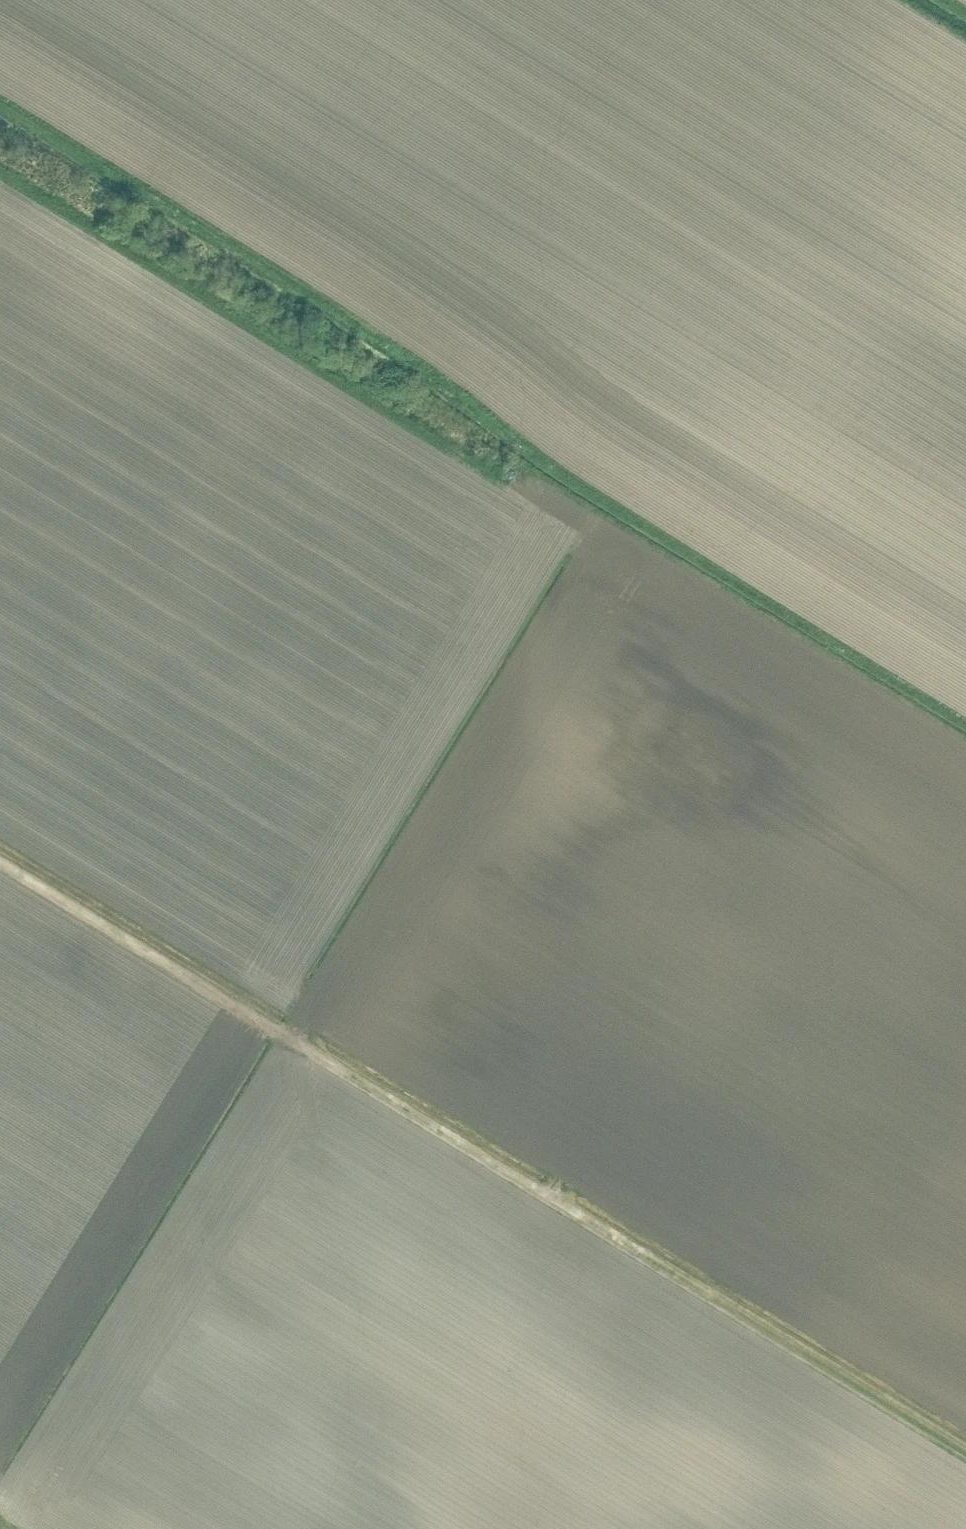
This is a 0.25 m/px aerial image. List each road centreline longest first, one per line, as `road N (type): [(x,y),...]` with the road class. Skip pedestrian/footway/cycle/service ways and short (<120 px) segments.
road 1 (track): [(0,860),(965,1454)]

